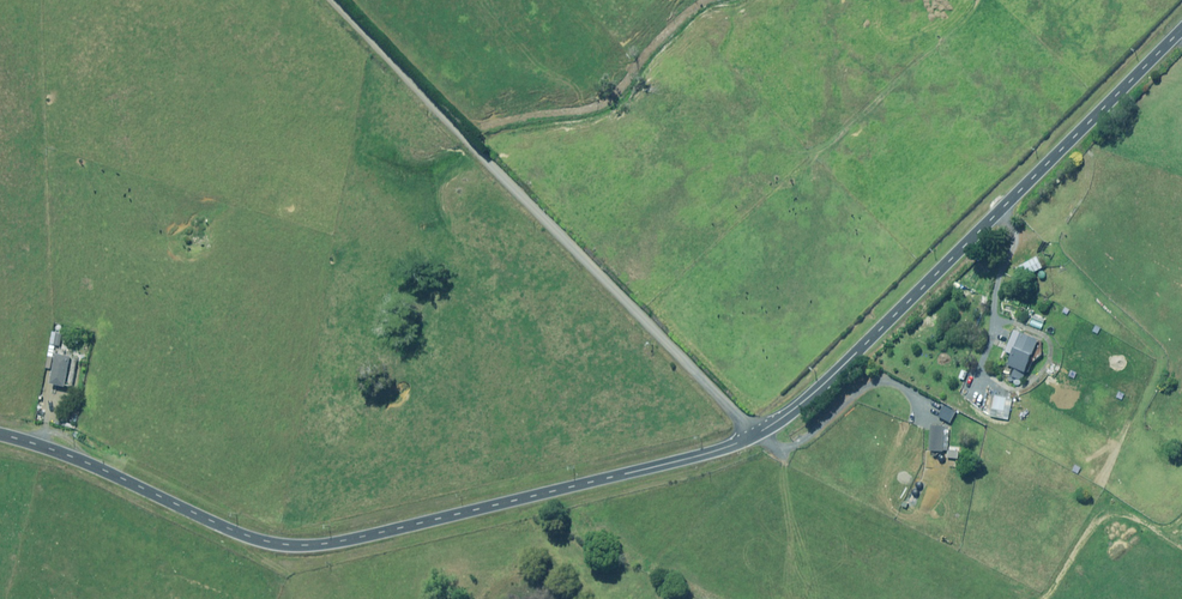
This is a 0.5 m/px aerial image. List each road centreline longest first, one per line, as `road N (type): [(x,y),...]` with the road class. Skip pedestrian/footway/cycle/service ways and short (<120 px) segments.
road 1 (unclassified): [(0,434),(89,463),(249,536),(306,545),(696,457),(757,434)]
road 2 (unclassified): [(337,0),(757,434)]
road 3 (unclassified): [(757,434),(818,390),(1181,28)]

